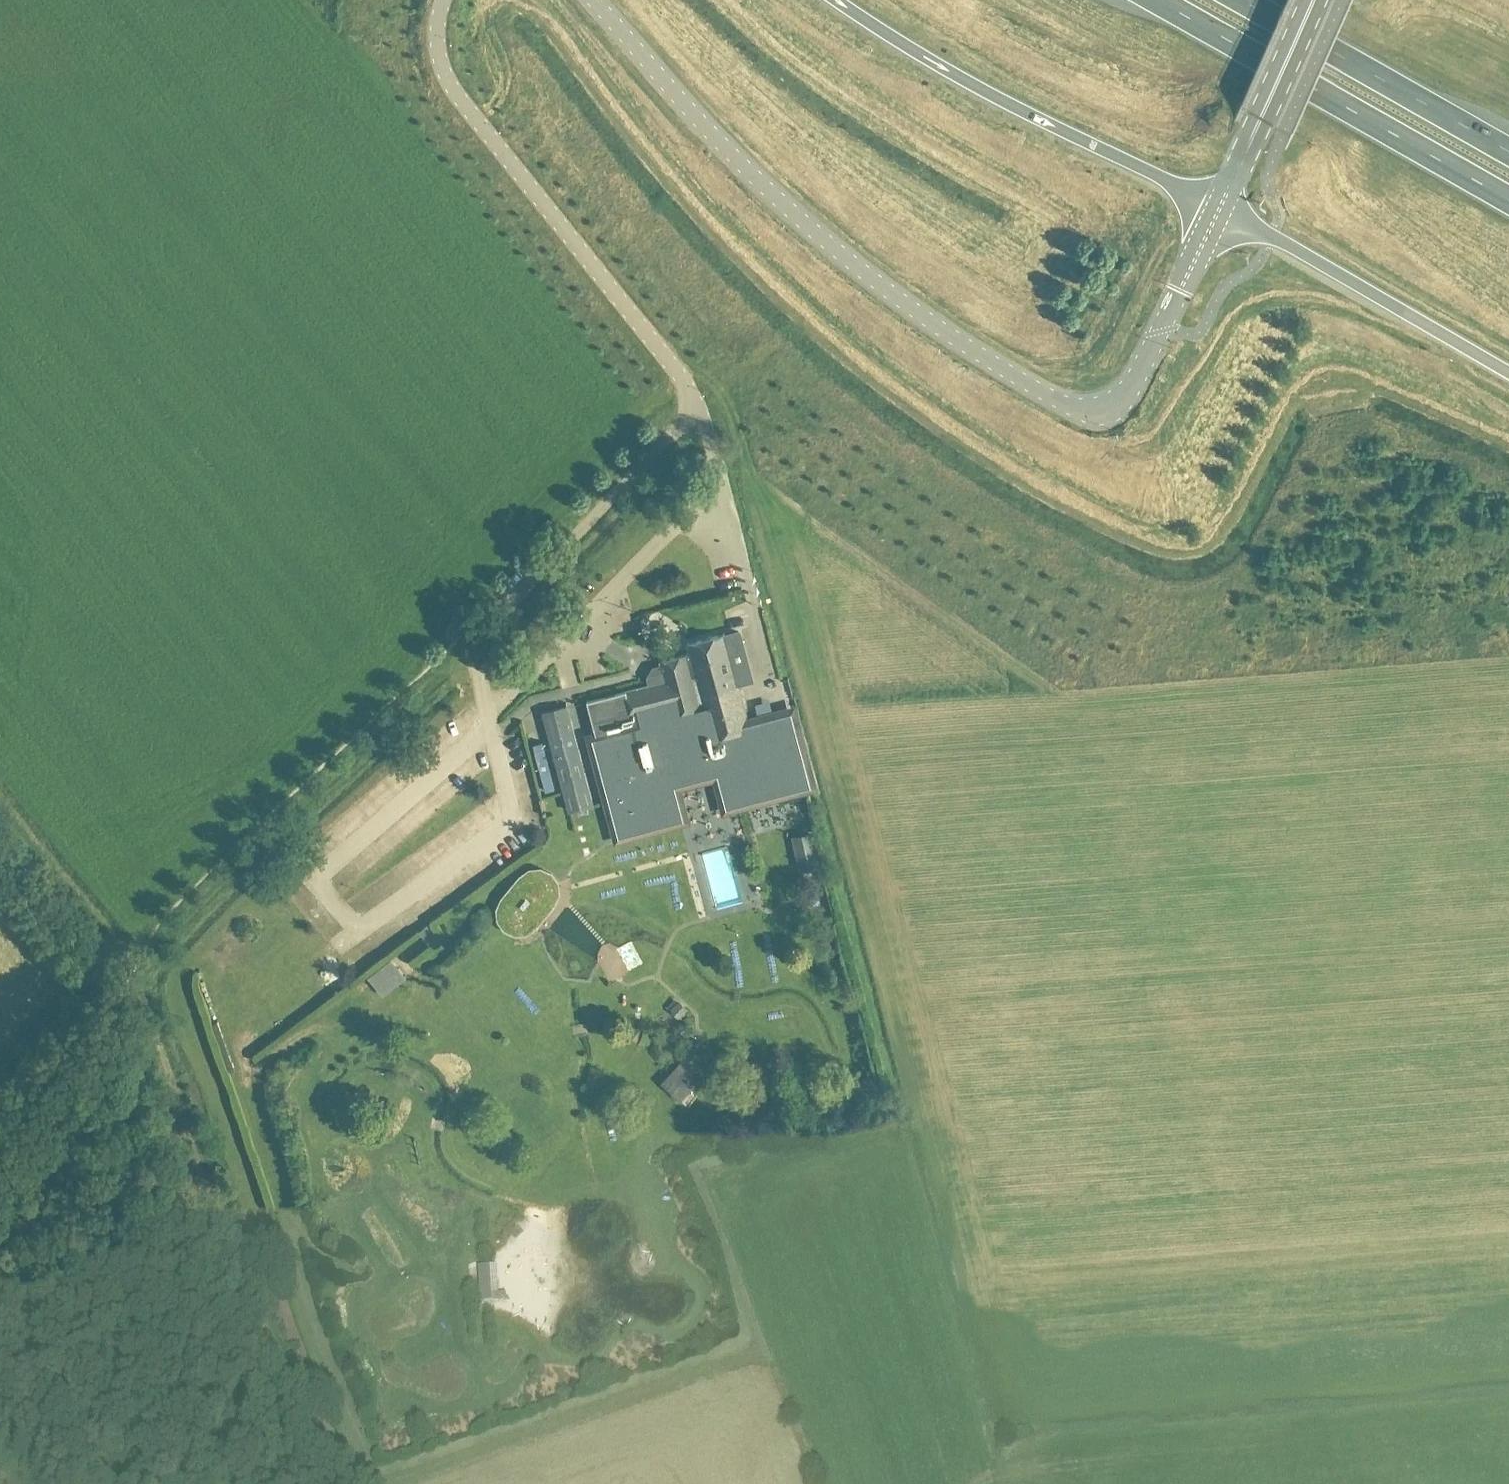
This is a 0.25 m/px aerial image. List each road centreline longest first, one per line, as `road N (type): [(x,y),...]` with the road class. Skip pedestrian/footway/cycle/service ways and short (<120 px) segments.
road 1 (unclassified): [(597,0),(709,126),(865,271),(946,329),(1080,405),(1123,394),(1216,204)]
road 2 (unclassified): [(513,601),(698,410),(667,356),(455,93),(438,46),(445,0)]
road 3 (track): [(479,663),(456,664),(138,969)]
road 4 (trunk): [(839,0),(992,94),(1216,204)]
road 5 (trunk): [(1156,0),(1508,199)]
road 6 (trunk): [(1216,204),(1508,370)]
road 7 (trunk): [(1508,151),(1242,0)]
road 8 (secondary): [(1216,204),(1309,0)]

